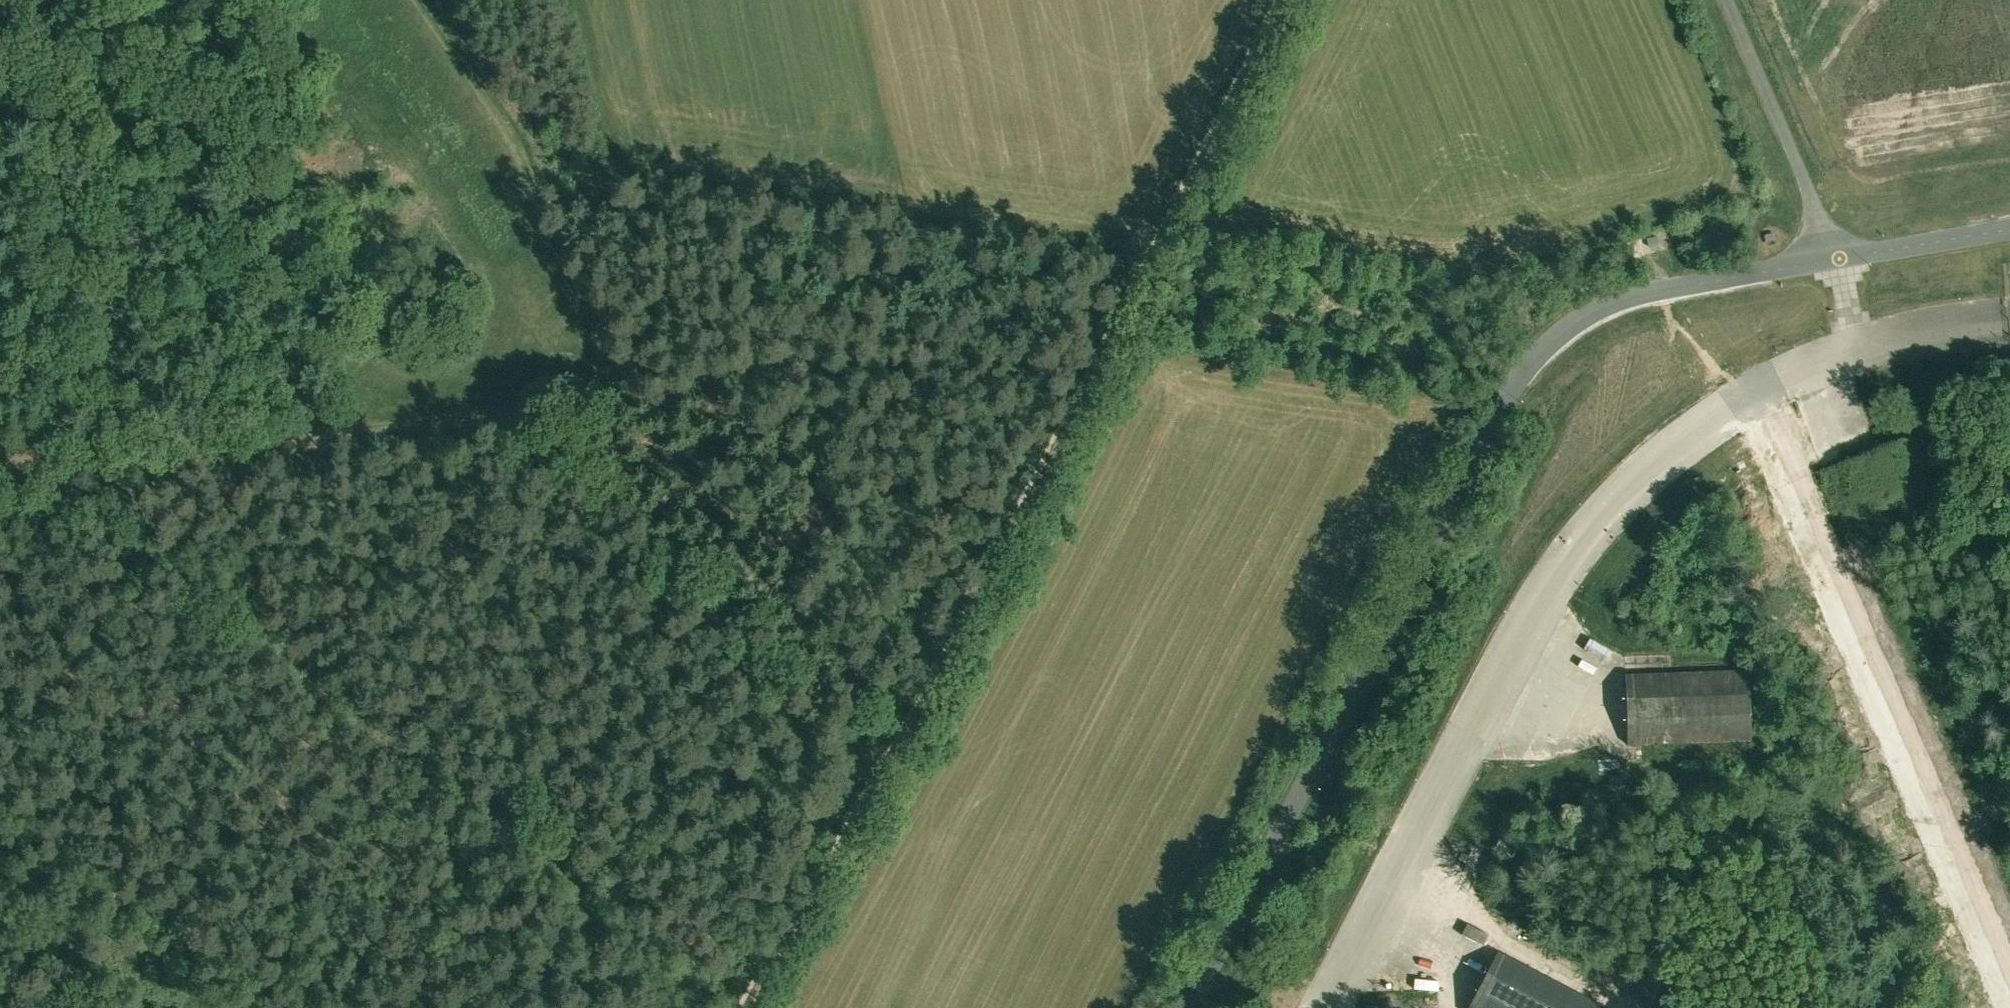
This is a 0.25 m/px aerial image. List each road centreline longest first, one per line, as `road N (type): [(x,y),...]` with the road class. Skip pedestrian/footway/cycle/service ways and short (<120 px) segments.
road 1 (track): [(752,1007),(1291,0)]

